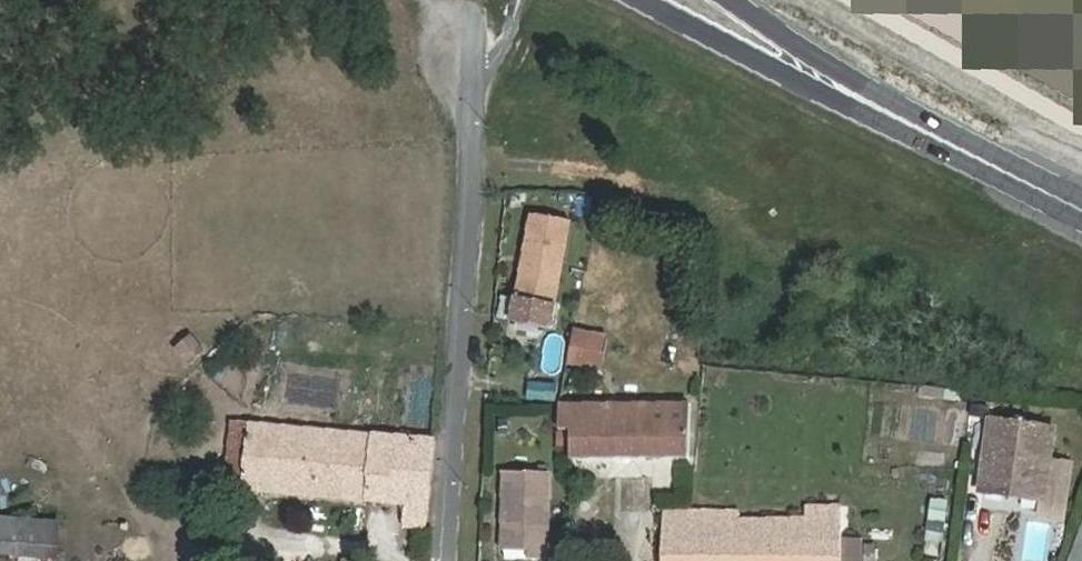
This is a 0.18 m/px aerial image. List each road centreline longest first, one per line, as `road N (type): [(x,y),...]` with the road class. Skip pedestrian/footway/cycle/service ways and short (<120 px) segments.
road 1 (residential): [(447,560),(476,84),(471,23)]
road 2 (primary): [(1081,194),(701,0)]

